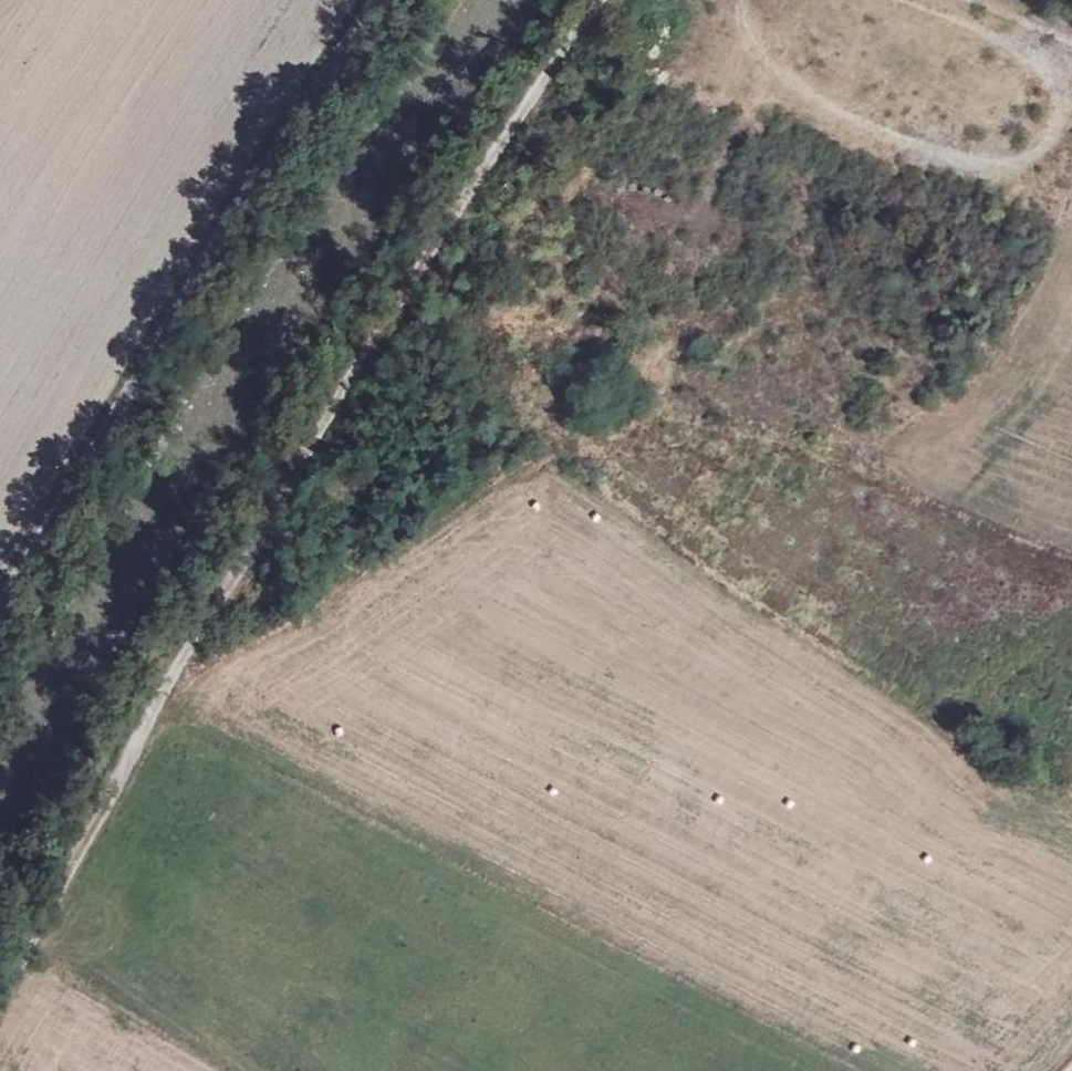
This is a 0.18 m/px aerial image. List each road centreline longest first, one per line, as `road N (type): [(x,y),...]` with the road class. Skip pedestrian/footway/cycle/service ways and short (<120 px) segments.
road 1 (unclassified): [(385,0),(180,307),(0,614)]
road 2 (track): [(0,1002),(264,539)]

